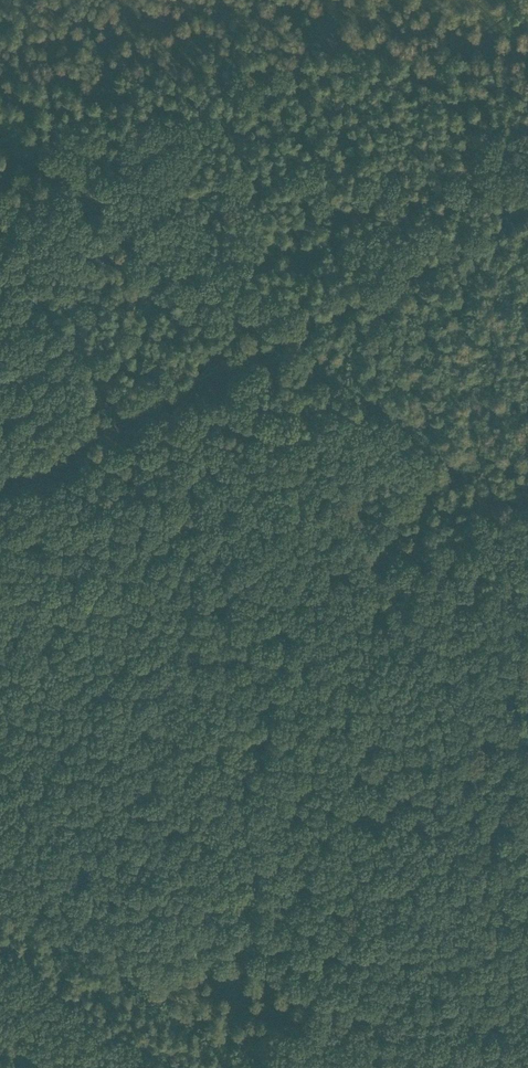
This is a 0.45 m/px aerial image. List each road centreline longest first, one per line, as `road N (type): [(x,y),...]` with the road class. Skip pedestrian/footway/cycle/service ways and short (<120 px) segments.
road 1 (track): [(0,886),(273,1067)]
road 2 (track): [(270,332),(527,513)]
road 3 (track): [(270,332),(0,472)]
road 4 (track): [(270,332),(527,202)]

